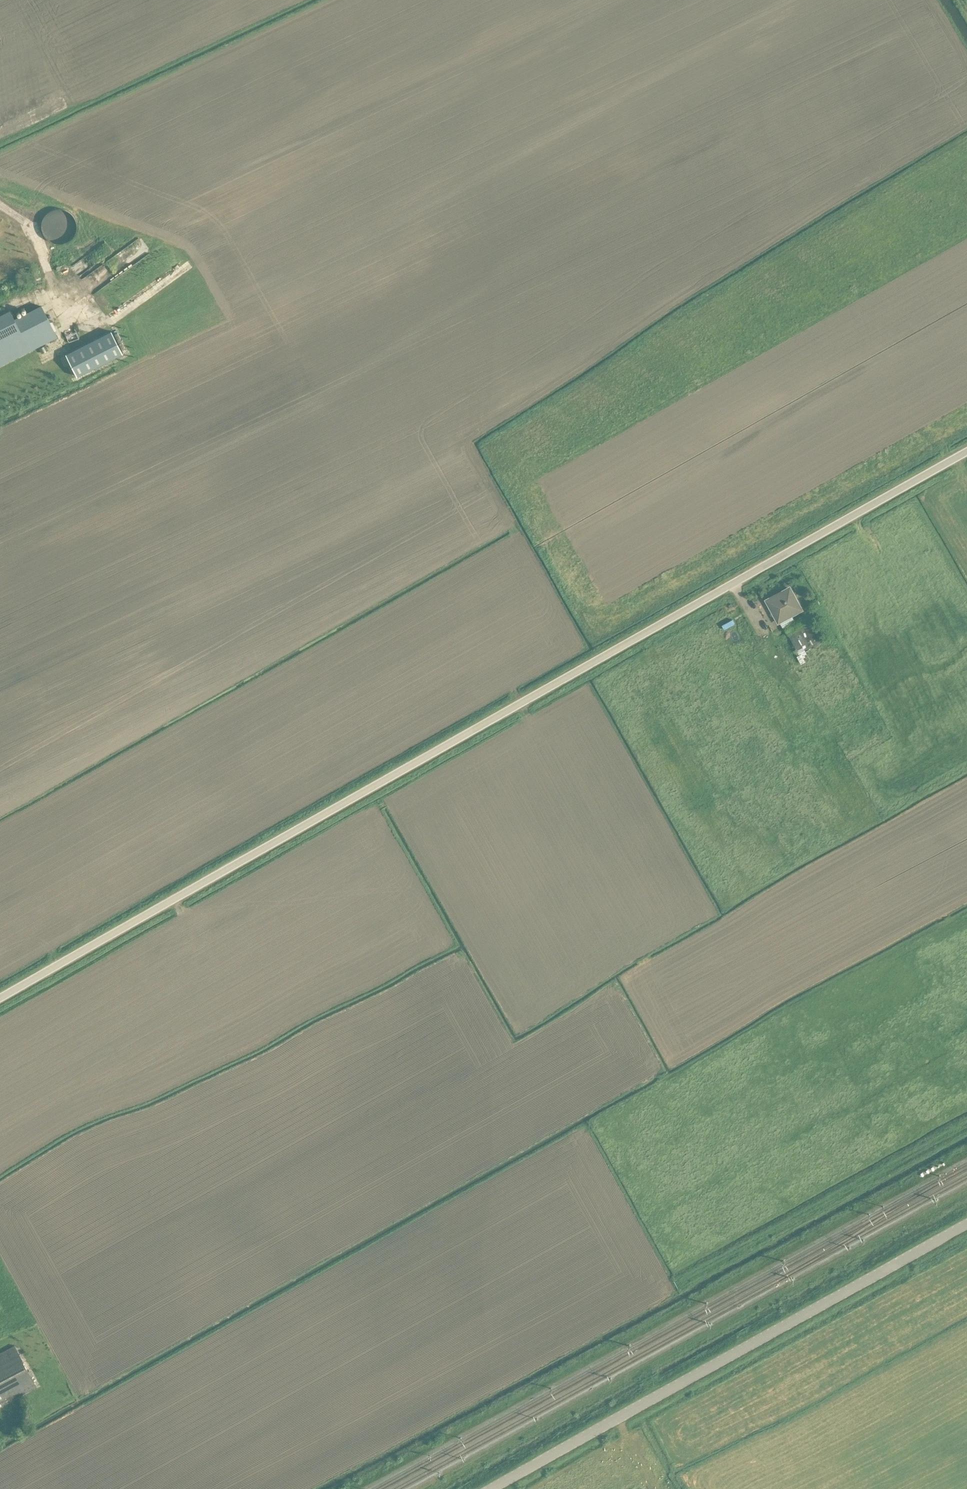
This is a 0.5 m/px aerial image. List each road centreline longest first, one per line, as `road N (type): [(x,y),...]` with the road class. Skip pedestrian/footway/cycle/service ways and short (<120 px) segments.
road 1 (unclassified): [(0,998),(966,452)]
road 2 (tertiary): [(492,1488),(966,1224)]

